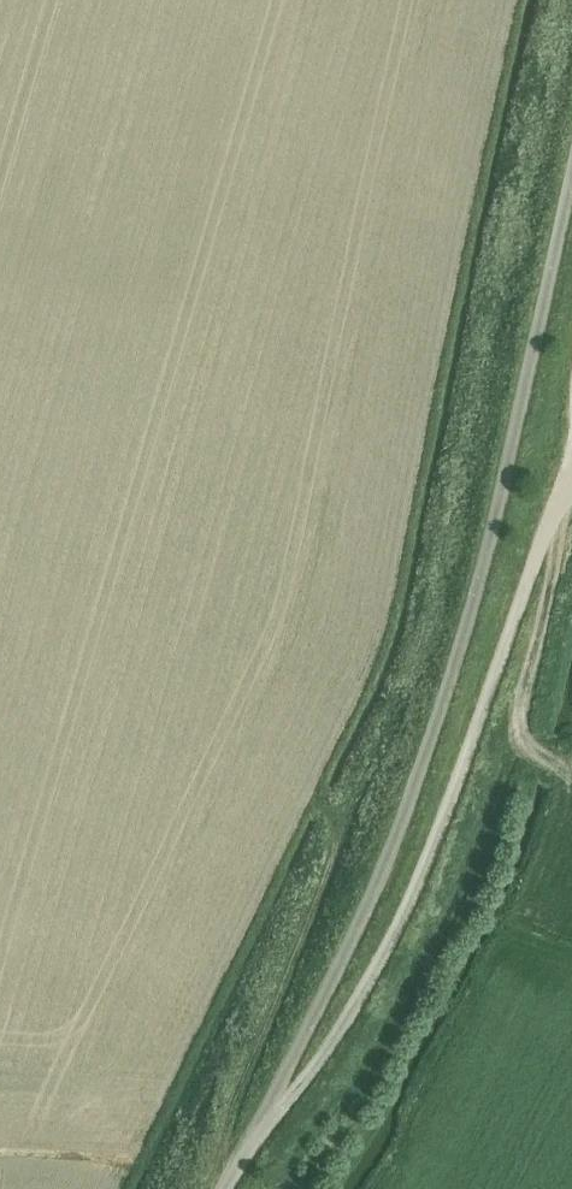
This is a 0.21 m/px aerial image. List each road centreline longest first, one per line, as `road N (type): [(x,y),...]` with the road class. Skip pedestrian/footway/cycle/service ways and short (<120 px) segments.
road 1 (unclassified): [(230,1172),(324,997),(404,822),(490,539),(571,174)]
road 2 (unclassified): [(230,1172),(322,1057),(440,849),(571,453)]

